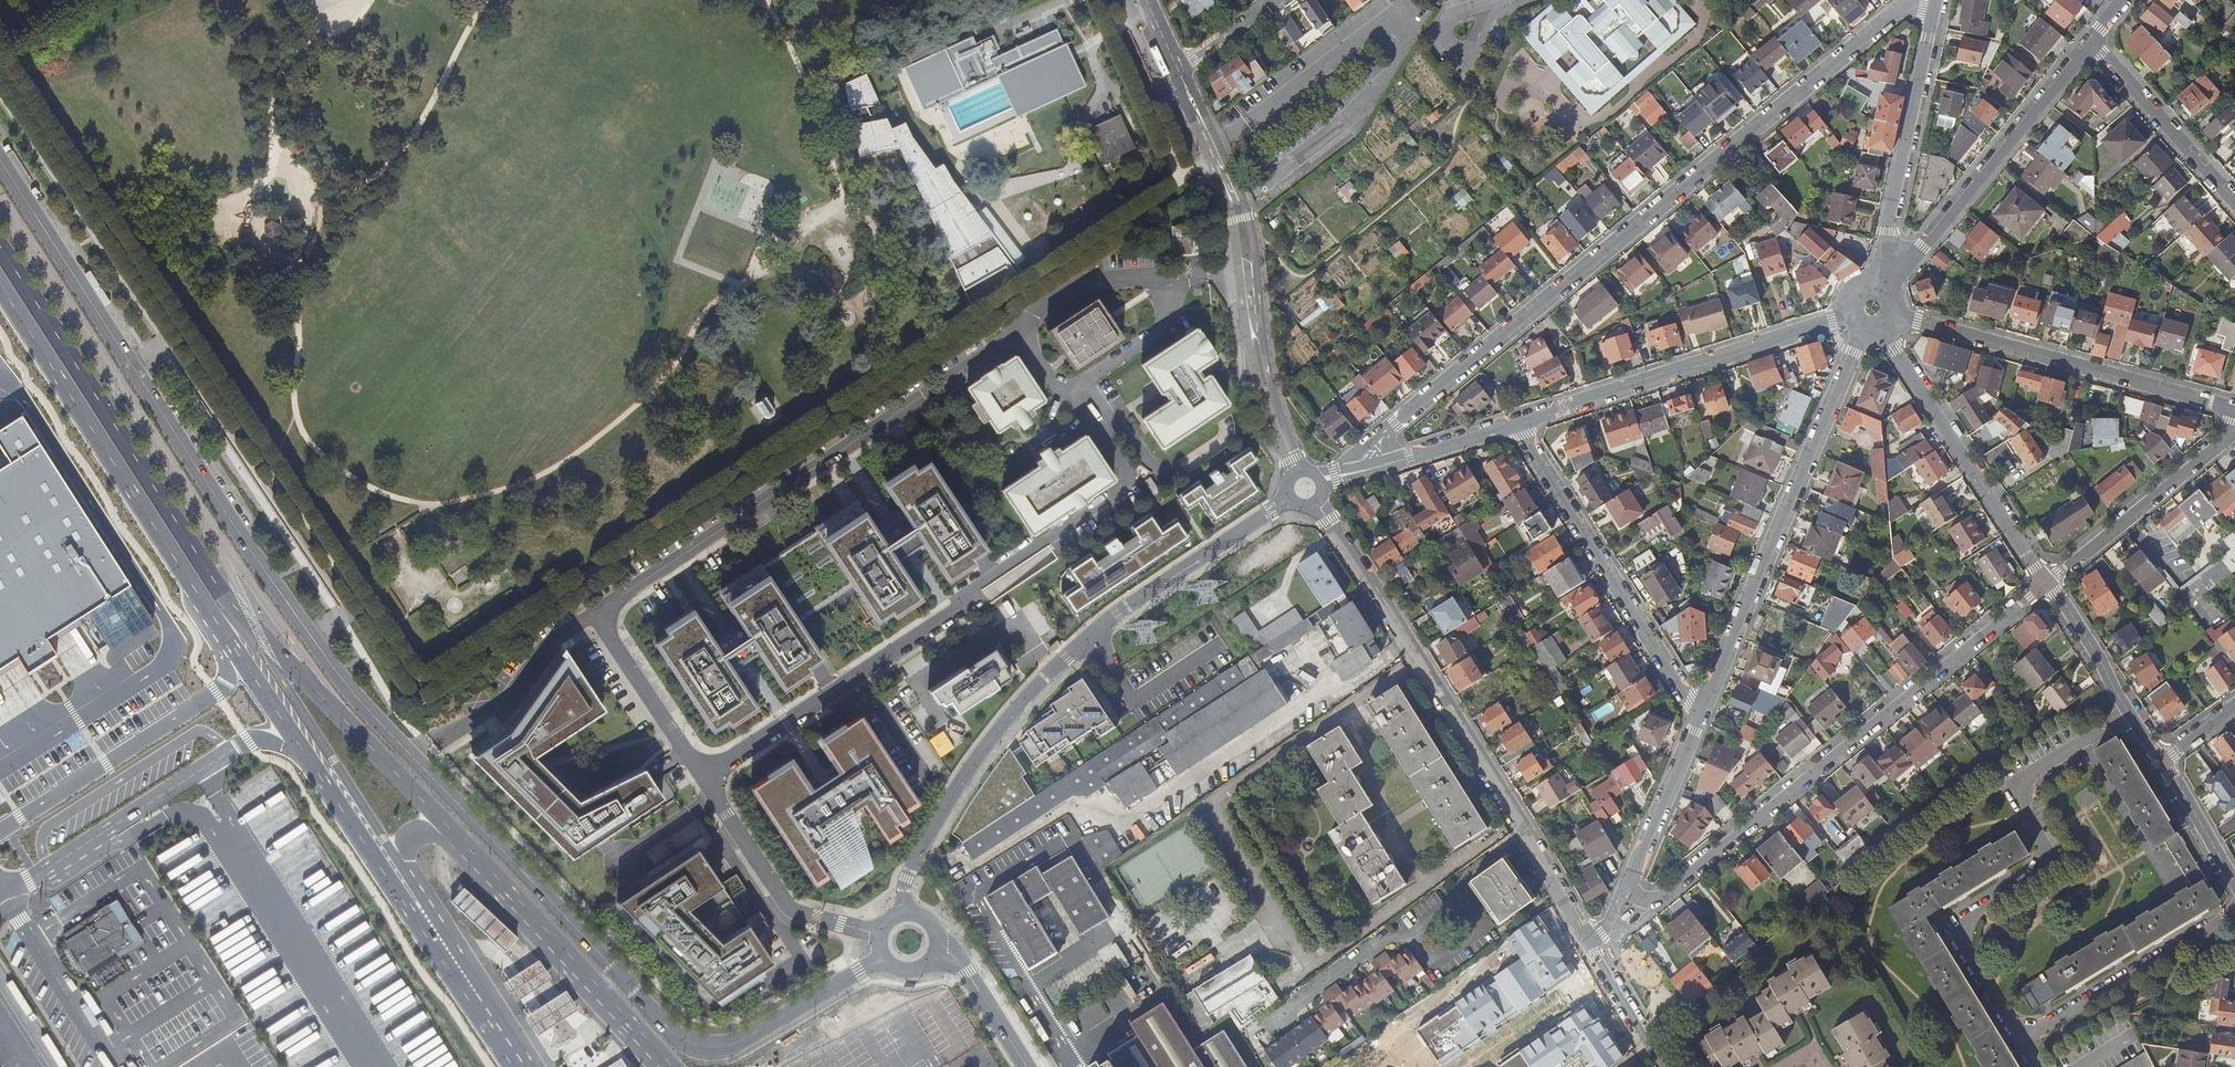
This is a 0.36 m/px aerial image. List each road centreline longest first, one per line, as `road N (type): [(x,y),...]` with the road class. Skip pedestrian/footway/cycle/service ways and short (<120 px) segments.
road 1 (secondary): [(0,160),(268,572),(378,722),(670,1029),(701,1045),(734,1044),(884,957)]
road 2 (unclassified): [(669,1066),(230,602),(0,246)]
road 3 (unclassified): [(0,285),(516,1066)]
road 4 (residential): [(1913,0),(1396,423),(1362,470)]
road 5 (residential): [(906,914),(915,859),(1011,714),(1097,628),(1287,496)]
road 6 (residential): [(2045,581),(1664,895),(1642,898),(1629,877)]
road 7 (residential): [(1594,950),(1320,505)]
road 8 (residential): [(1298,468),(1257,339),(1241,200),(1180,69)]
road 9 (residential): [(1697,718),(1856,341)]
road 10 (residential): [(1697,718),(1514,428)]
road 11 (residential): [(1514,428),(1838,320)]
road 12 (residential): [(2234,412),(1905,321)]
road 13 (residential): [(1892,282),(2088,43)]
road 14 (residential): [(1887,341),(2045,581)]
road 15 (residential): [(1878,276),(1936,0)]
road 16 (residential): [(2234,430),(2045,581)]
road 17 (residential): [(2088,43),(2234,202)]
road 18 (residential): [(2045,581),(2164,758)]
road 19 (residential): [(1629,877),(1697,718)]
road 20 (residential): [(1362,470),(1514,428)]
road 21 (secondary): [(937,951),(960,962),(1026,1066)]
road 22 (residential): [(2164,758),(2234,882)]
road 23 (residential): [(1662,1066),(1594,950)]

